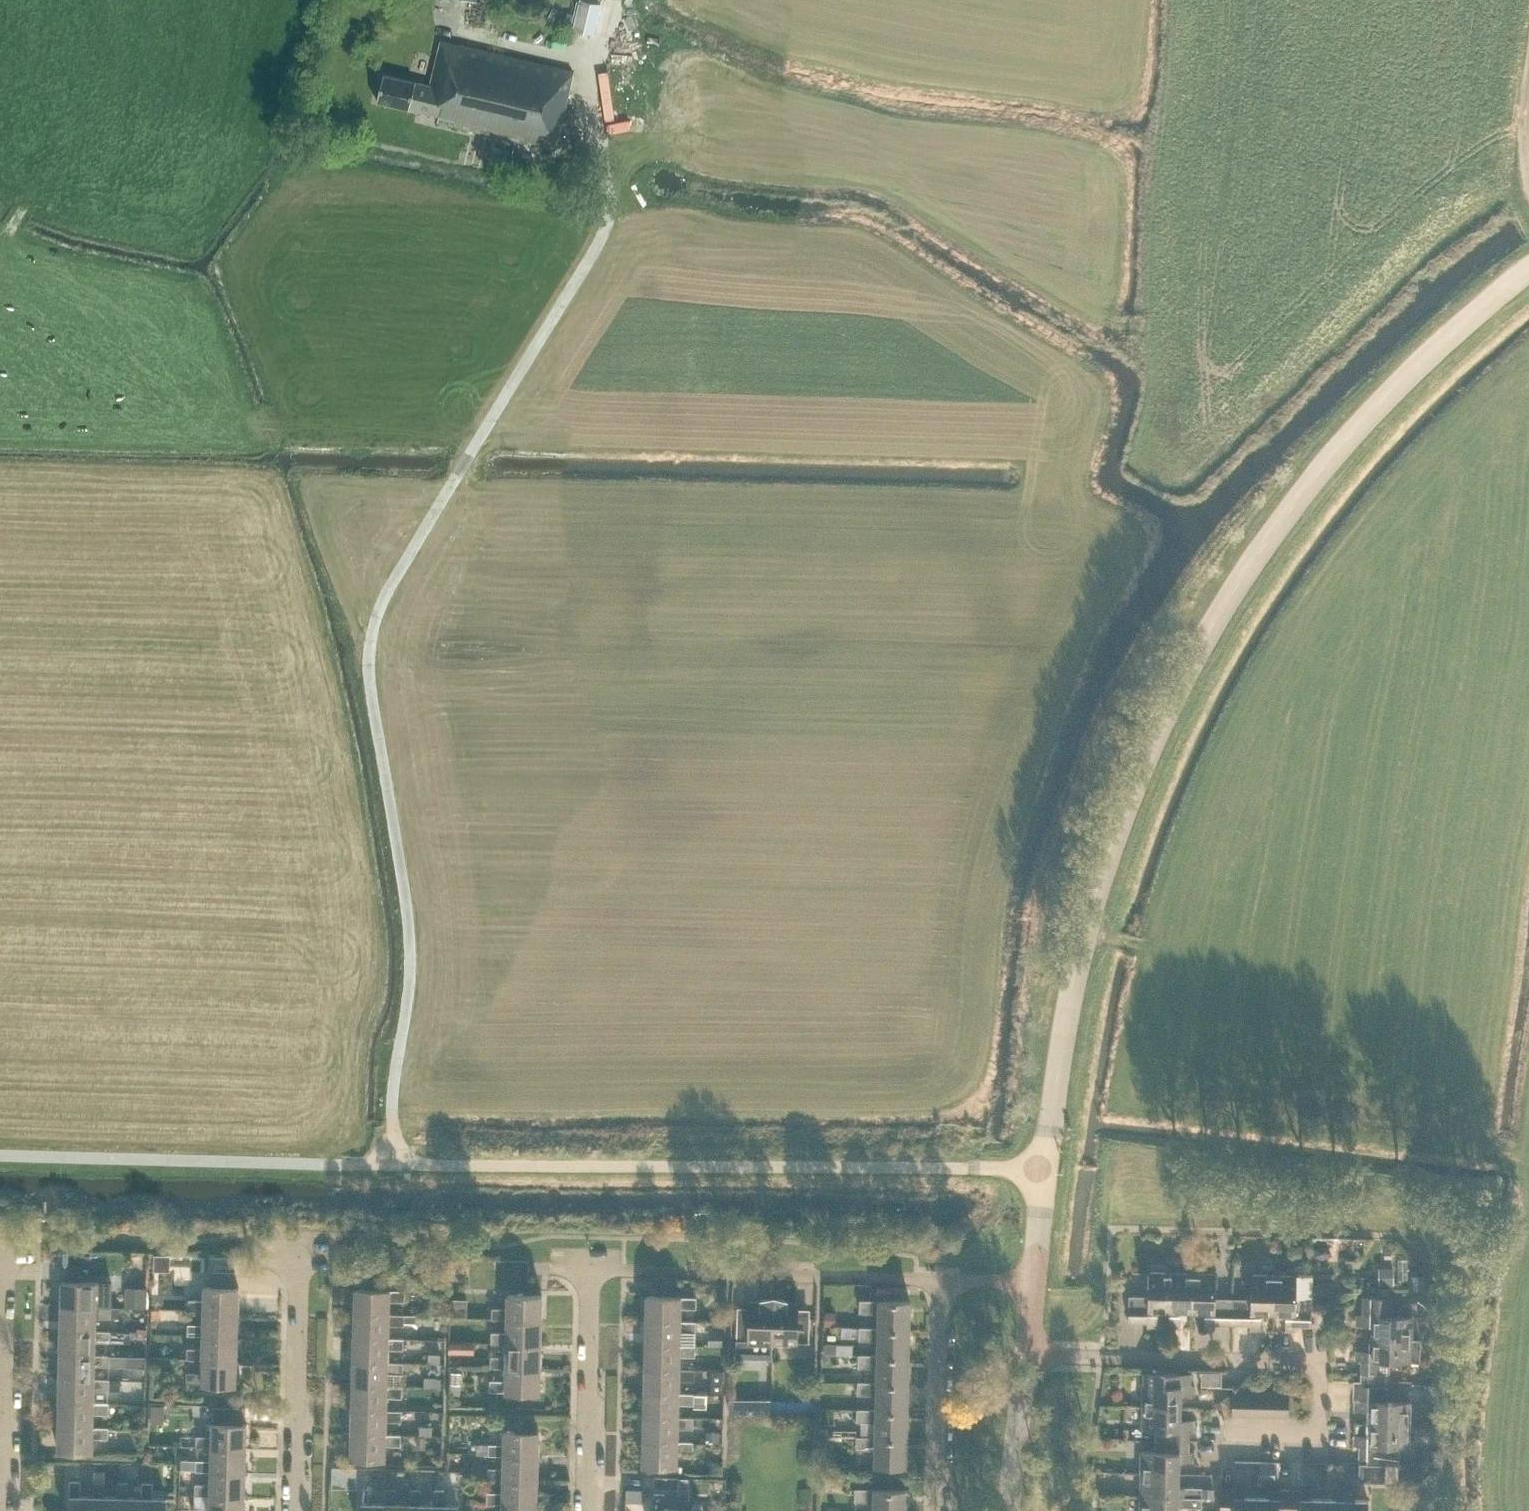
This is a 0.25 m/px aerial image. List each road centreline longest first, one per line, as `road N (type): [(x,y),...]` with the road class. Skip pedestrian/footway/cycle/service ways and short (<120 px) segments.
road 1 (tertiary): [(1044,1169),(1091,910),(1133,787),(1198,648),(1330,459),(1420,363),(1528,270)]
road 2 (unclassified): [(1044,1169),(394,1166)]
road 3 (residential): [(1231,1428),(1318,1431),(1320,1362),(1024,1356)]
road 4 (residential): [(590,1269),(942,1279)]
road 5 (residential): [(1,1510),(5,1248)]
road 6 (residential): [(293,1510),(298,1251)]
road 7 (residential): [(583,1510),(590,1269)]
road 8 (residential): [(942,1279),(937,1510)]
road 9 (tertiary): [(1007,1510),(1024,1356)]
road 10 (track): [(590,62),(447,28)]

